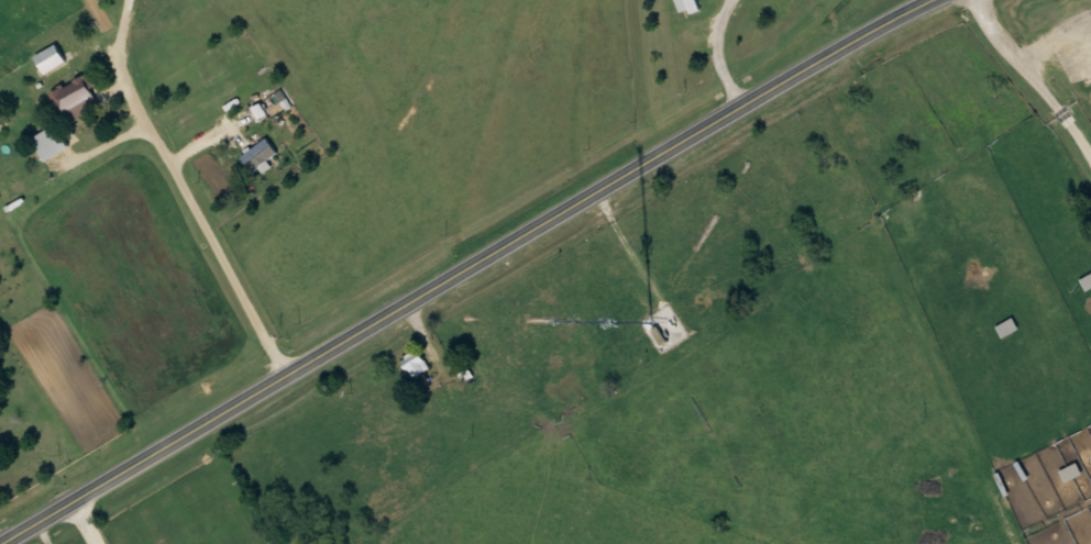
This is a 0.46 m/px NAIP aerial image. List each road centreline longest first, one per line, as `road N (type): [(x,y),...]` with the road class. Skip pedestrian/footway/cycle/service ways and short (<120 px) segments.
road 1 (tertiary): [(0,539),(863,32),(934,0)]
road 2 (residential): [(287,373),(104,42),(117,0)]

